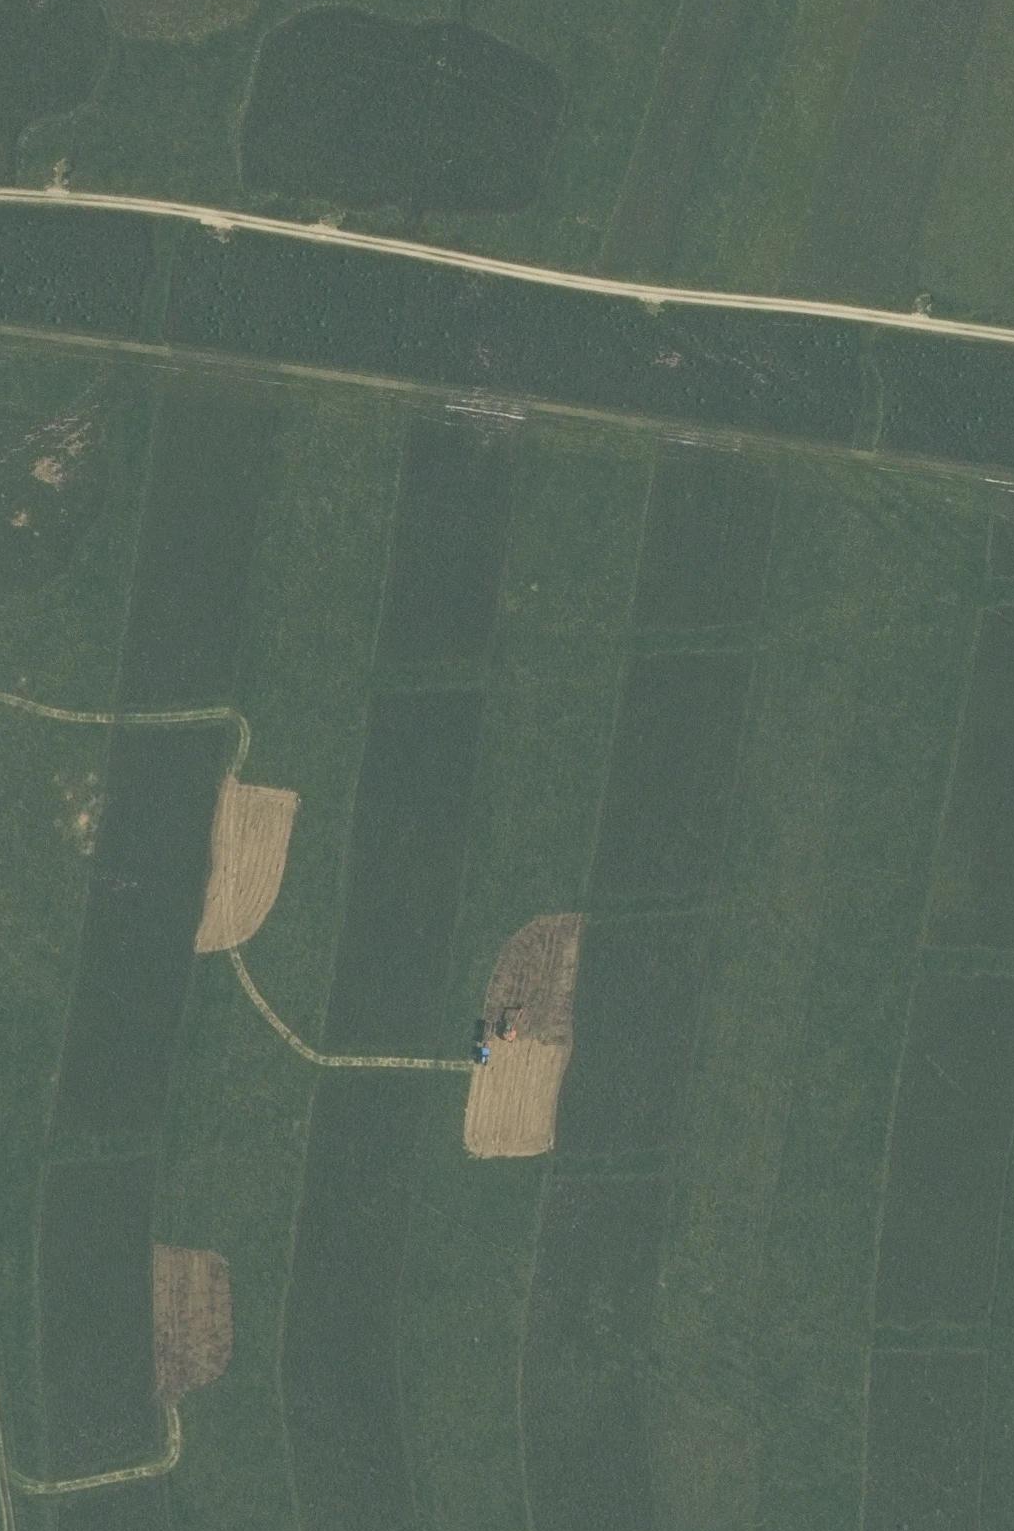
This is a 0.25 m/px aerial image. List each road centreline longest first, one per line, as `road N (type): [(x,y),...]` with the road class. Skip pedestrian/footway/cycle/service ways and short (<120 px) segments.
road 1 (track): [(1013,335),(568,280),(162,207),(0,195)]

